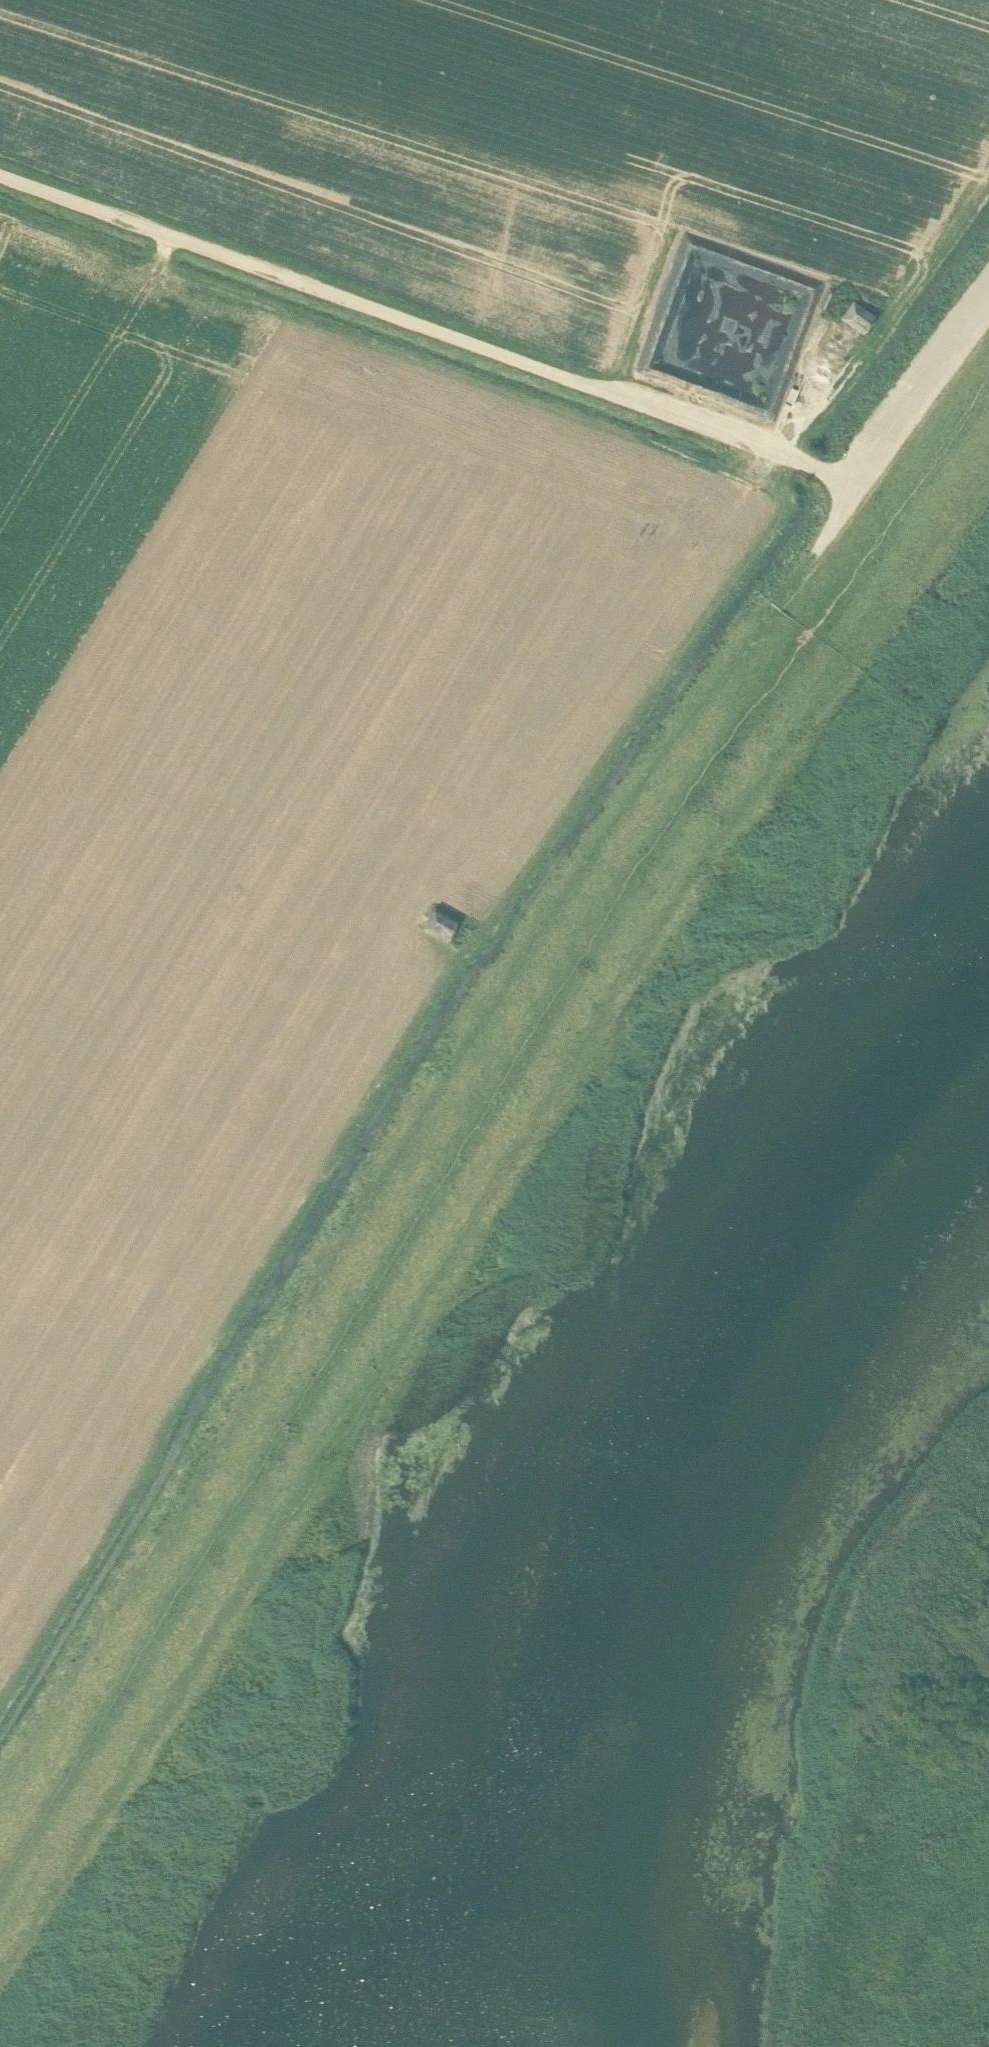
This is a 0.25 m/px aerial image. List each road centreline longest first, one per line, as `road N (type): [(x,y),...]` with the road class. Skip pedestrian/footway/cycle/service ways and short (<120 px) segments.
road 1 (track): [(0,1799),(393,1151),(813,552),(851,481)]
road 2 (track): [(851,481),(0,176)]
road 3 (track): [(851,481),(988,308)]

